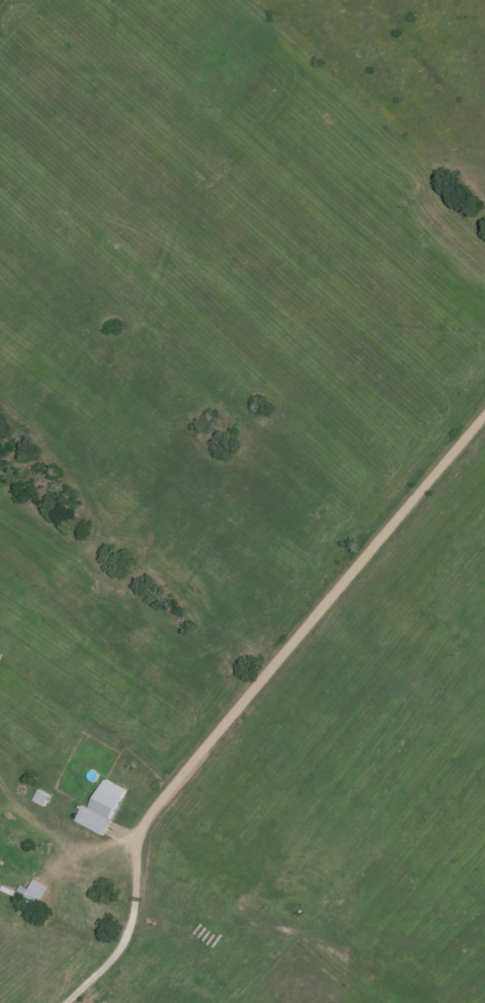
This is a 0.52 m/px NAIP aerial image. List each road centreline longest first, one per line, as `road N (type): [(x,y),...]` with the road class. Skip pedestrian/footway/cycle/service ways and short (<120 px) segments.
road 1 (residential): [(61,1002),(127,936),(139,897),(137,846),(154,803),(484,410)]
road 2 (residential): [(463,436),(258,179),(46,118),(0,145)]
road 3 (residential): [(141,827),(84,853),(58,855),(1,796)]

